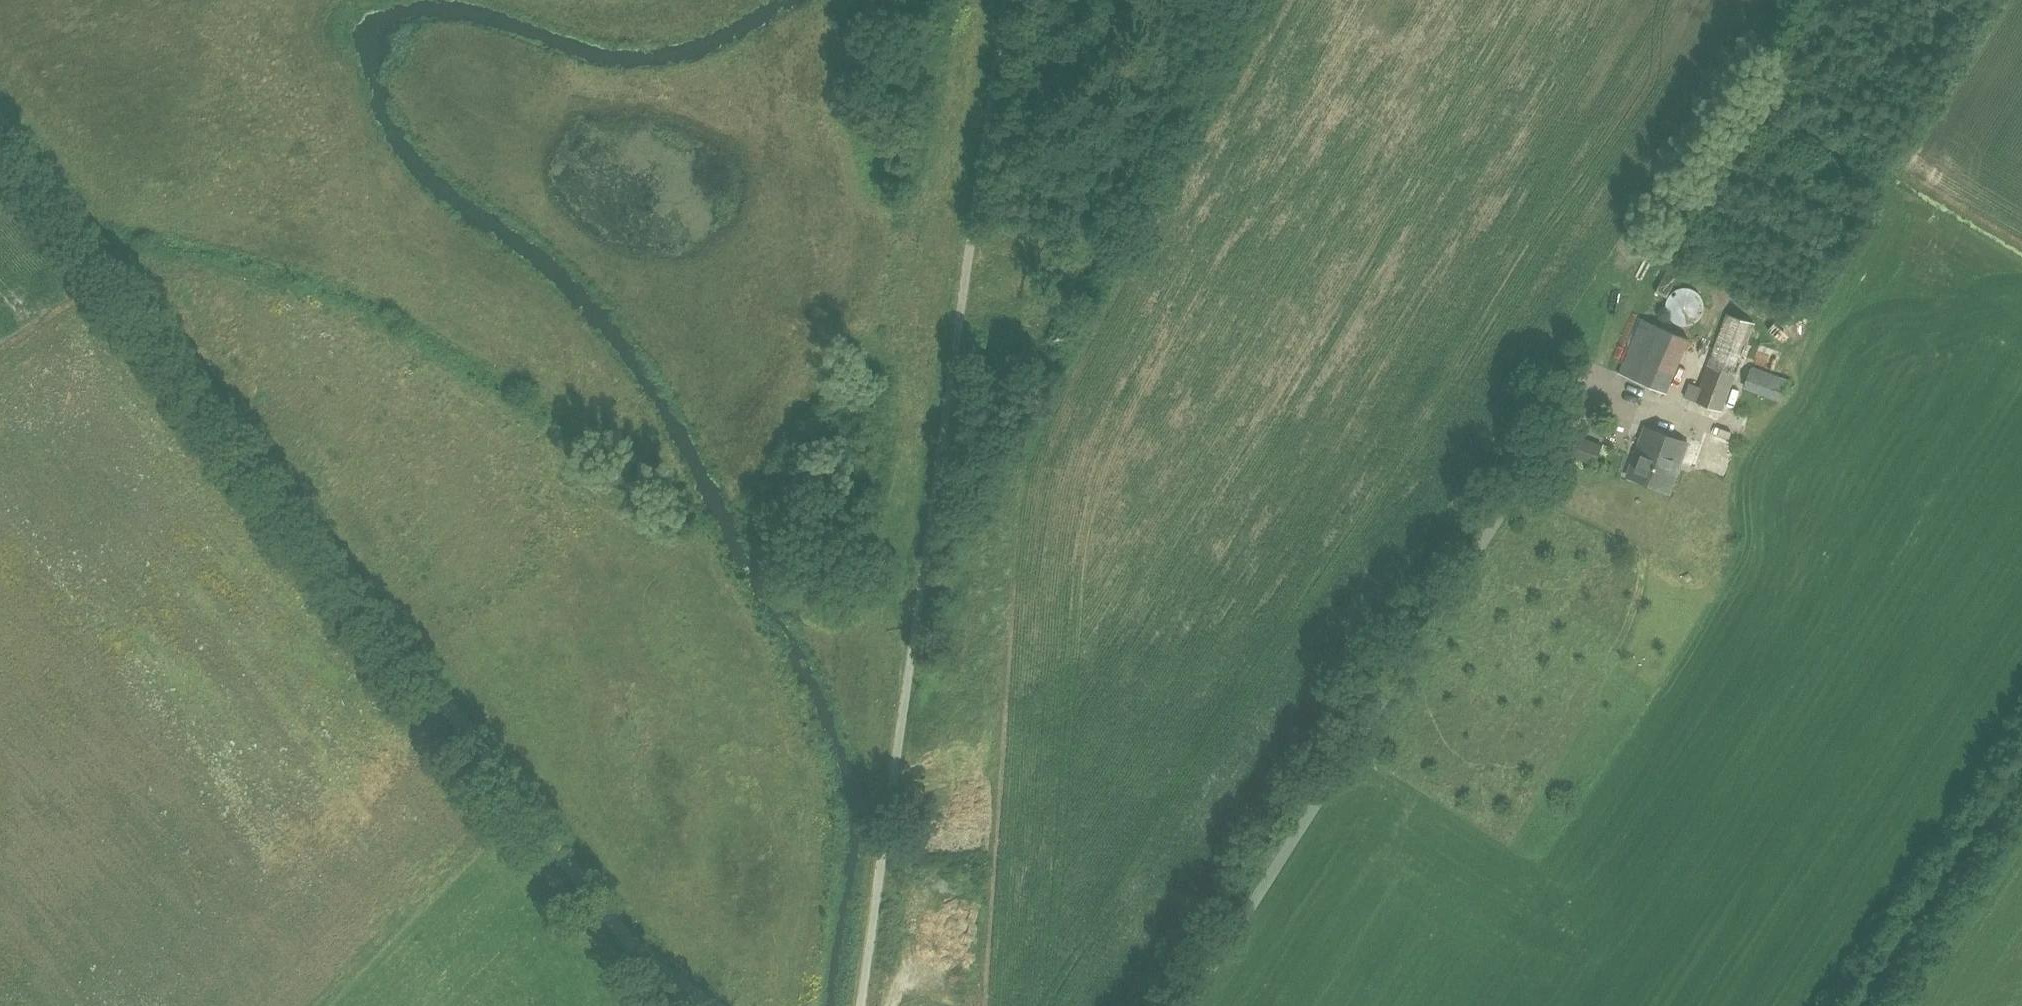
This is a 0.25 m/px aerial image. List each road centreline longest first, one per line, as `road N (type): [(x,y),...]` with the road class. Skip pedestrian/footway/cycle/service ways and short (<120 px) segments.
road 1 (unclassified): [(713,1005),(615,926),(0,130)]

